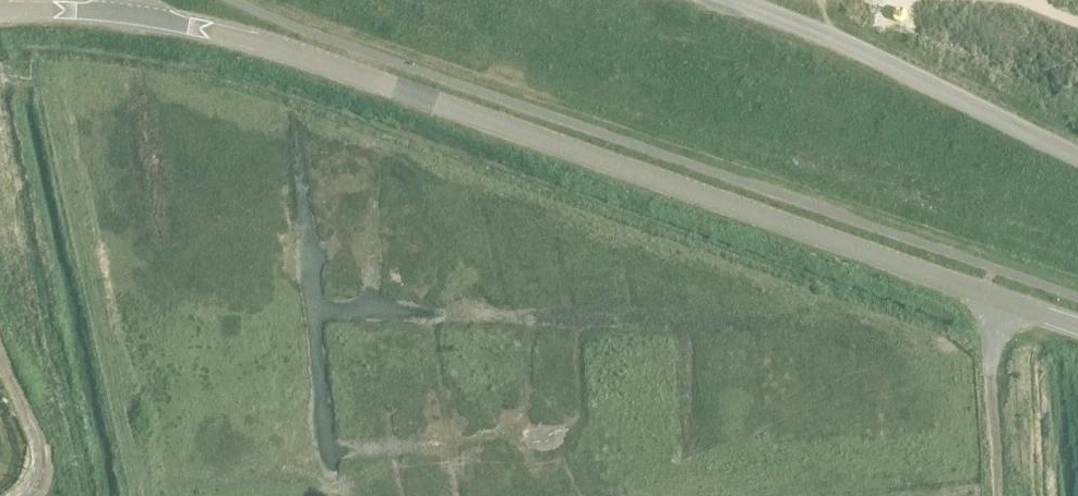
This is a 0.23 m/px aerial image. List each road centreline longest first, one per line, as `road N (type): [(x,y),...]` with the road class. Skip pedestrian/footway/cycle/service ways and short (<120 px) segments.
road 1 (unclassified): [(1077,329),(310,59),(127,15)]
road 2 (unclassified): [(733,0),(844,43),(1077,156)]
road 3 (track): [(22,495),(36,479),(39,452),(0,354)]
road 4 (track): [(999,495),(993,351)]
road 5 (unclassified): [(0,10),(127,15)]

